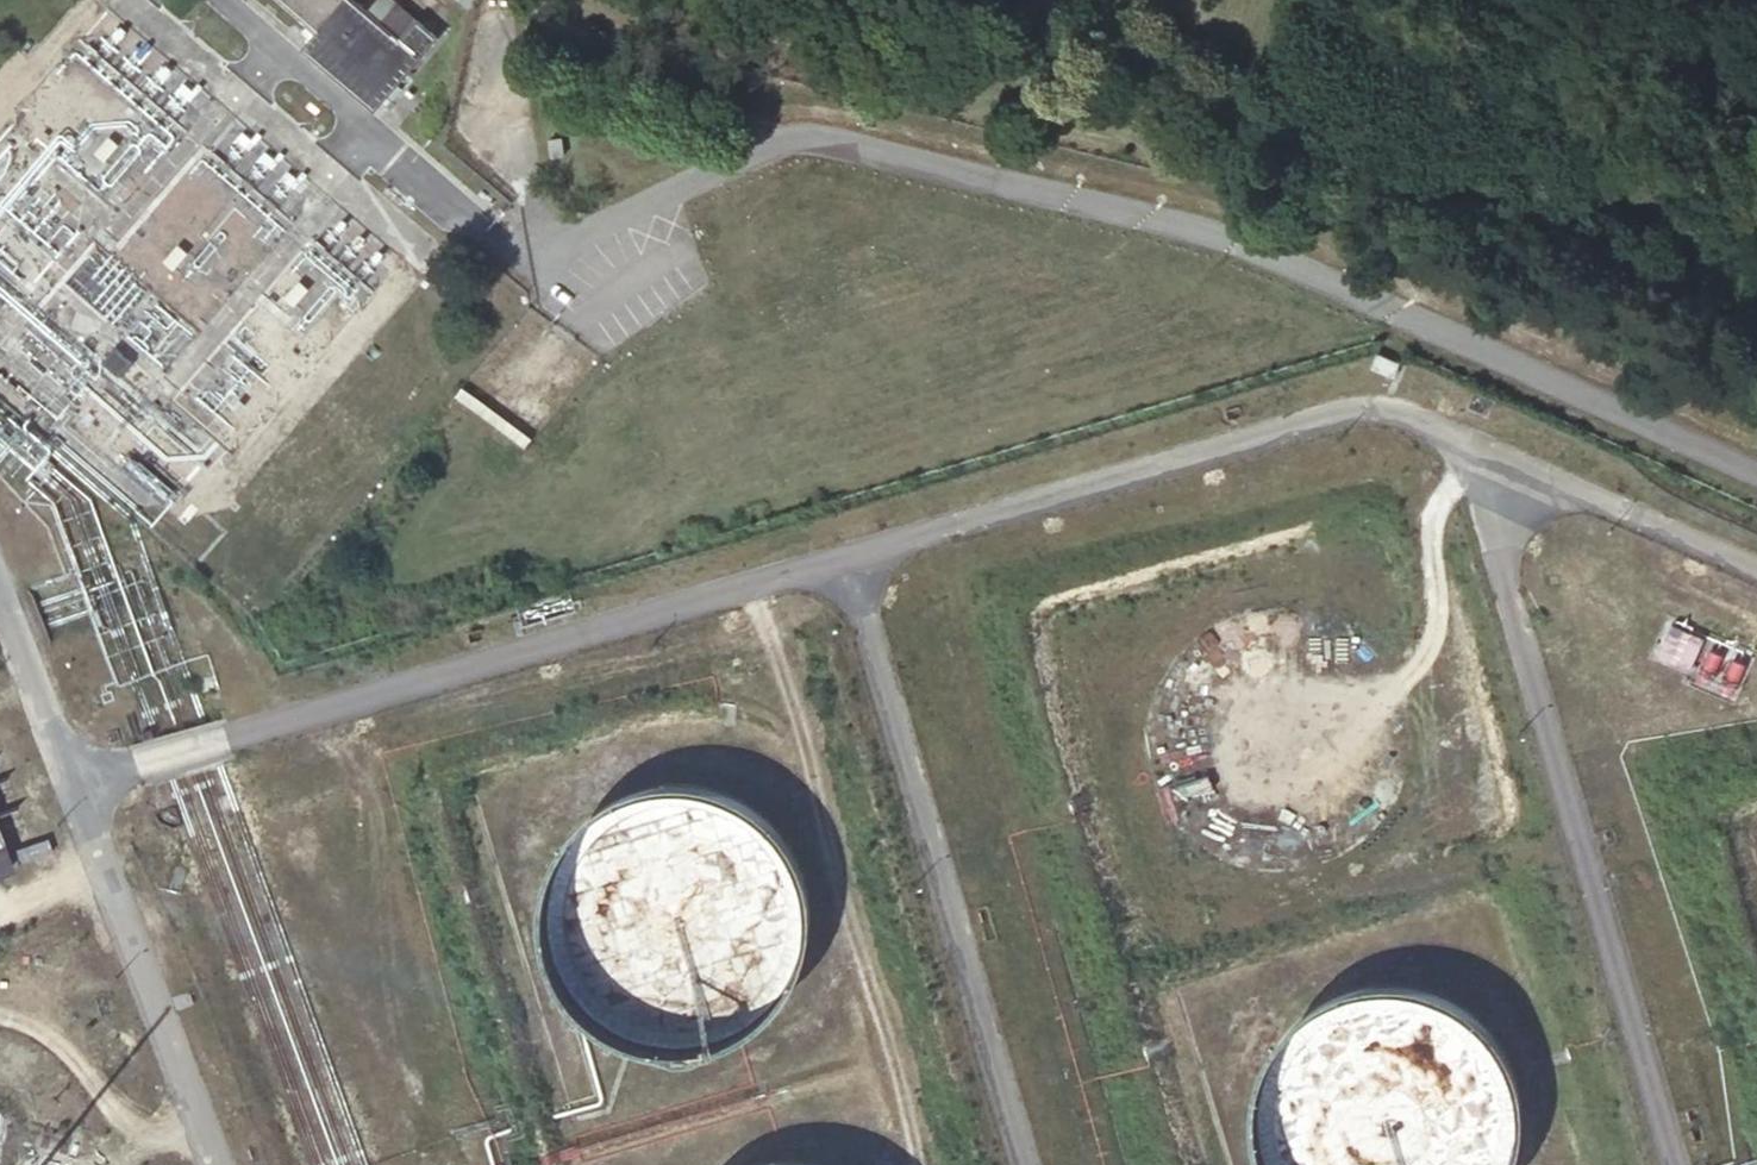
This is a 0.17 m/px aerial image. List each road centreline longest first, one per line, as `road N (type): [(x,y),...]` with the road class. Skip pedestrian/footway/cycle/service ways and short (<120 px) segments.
road 1 (residential): [(1756,467),(1212,231),(805,130),(752,146),(518,256),(218,0)]

